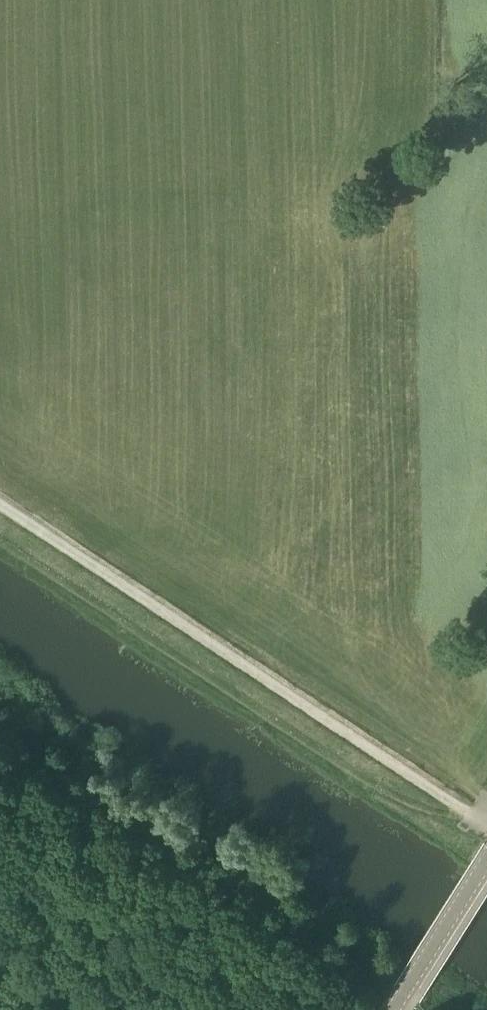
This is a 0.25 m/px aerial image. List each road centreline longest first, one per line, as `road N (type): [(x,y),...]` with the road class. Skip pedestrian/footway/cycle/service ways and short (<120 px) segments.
road 1 (track): [(486,825),(0,505)]
road 2 (track): [(0,544),(327,761),(418,804),(483,823)]
road 3 (secondary): [(396,1009),(486,864)]

